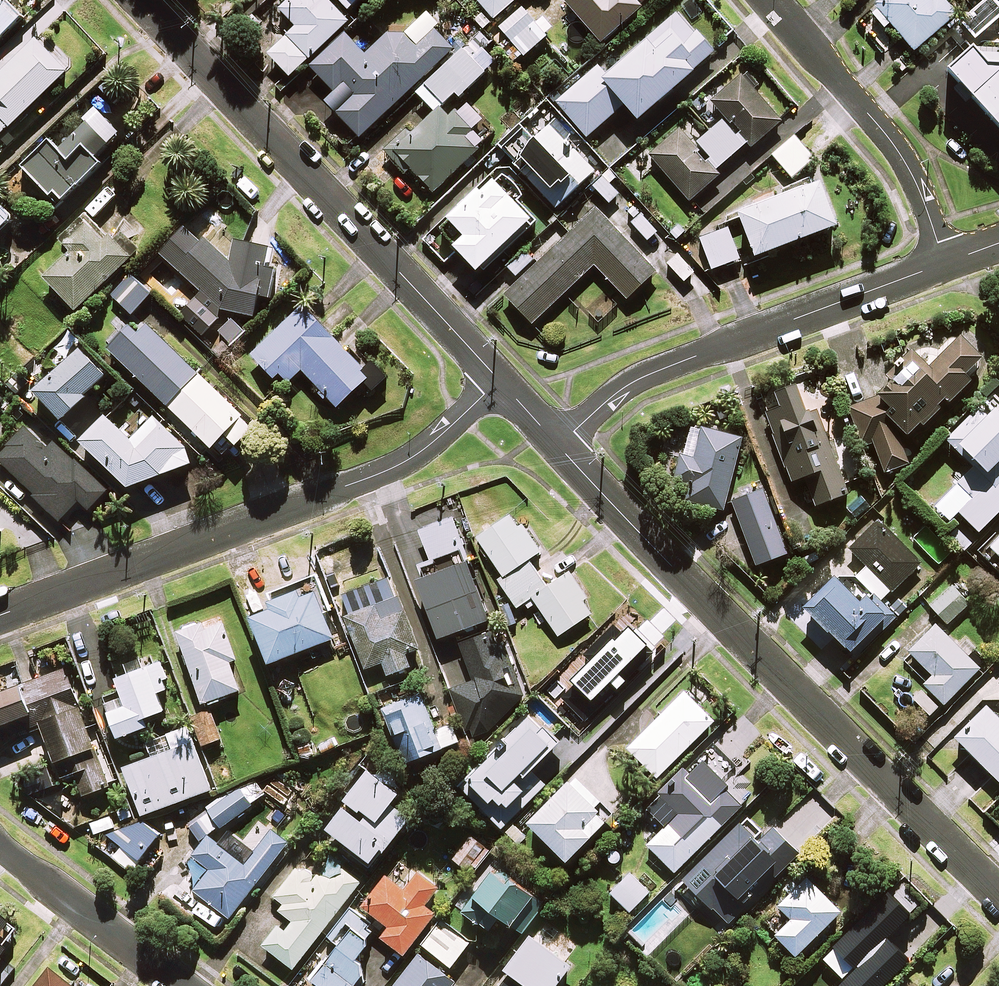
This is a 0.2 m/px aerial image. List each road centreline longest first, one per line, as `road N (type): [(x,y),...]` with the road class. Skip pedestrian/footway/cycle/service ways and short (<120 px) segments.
road 1 (residential): [(559,446),(998,897)]
road 2 (residential): [(0,617),(407,462),(501,381)]
road 3 (residential): [(139,0),(501,381)]
road 4 (residential): [(559,446),(637,381),(945,263)]
road 5 (residential): [(769,0),(891,141),(945,263)]
road 6 (residential): [(0,849),(180,985)]

